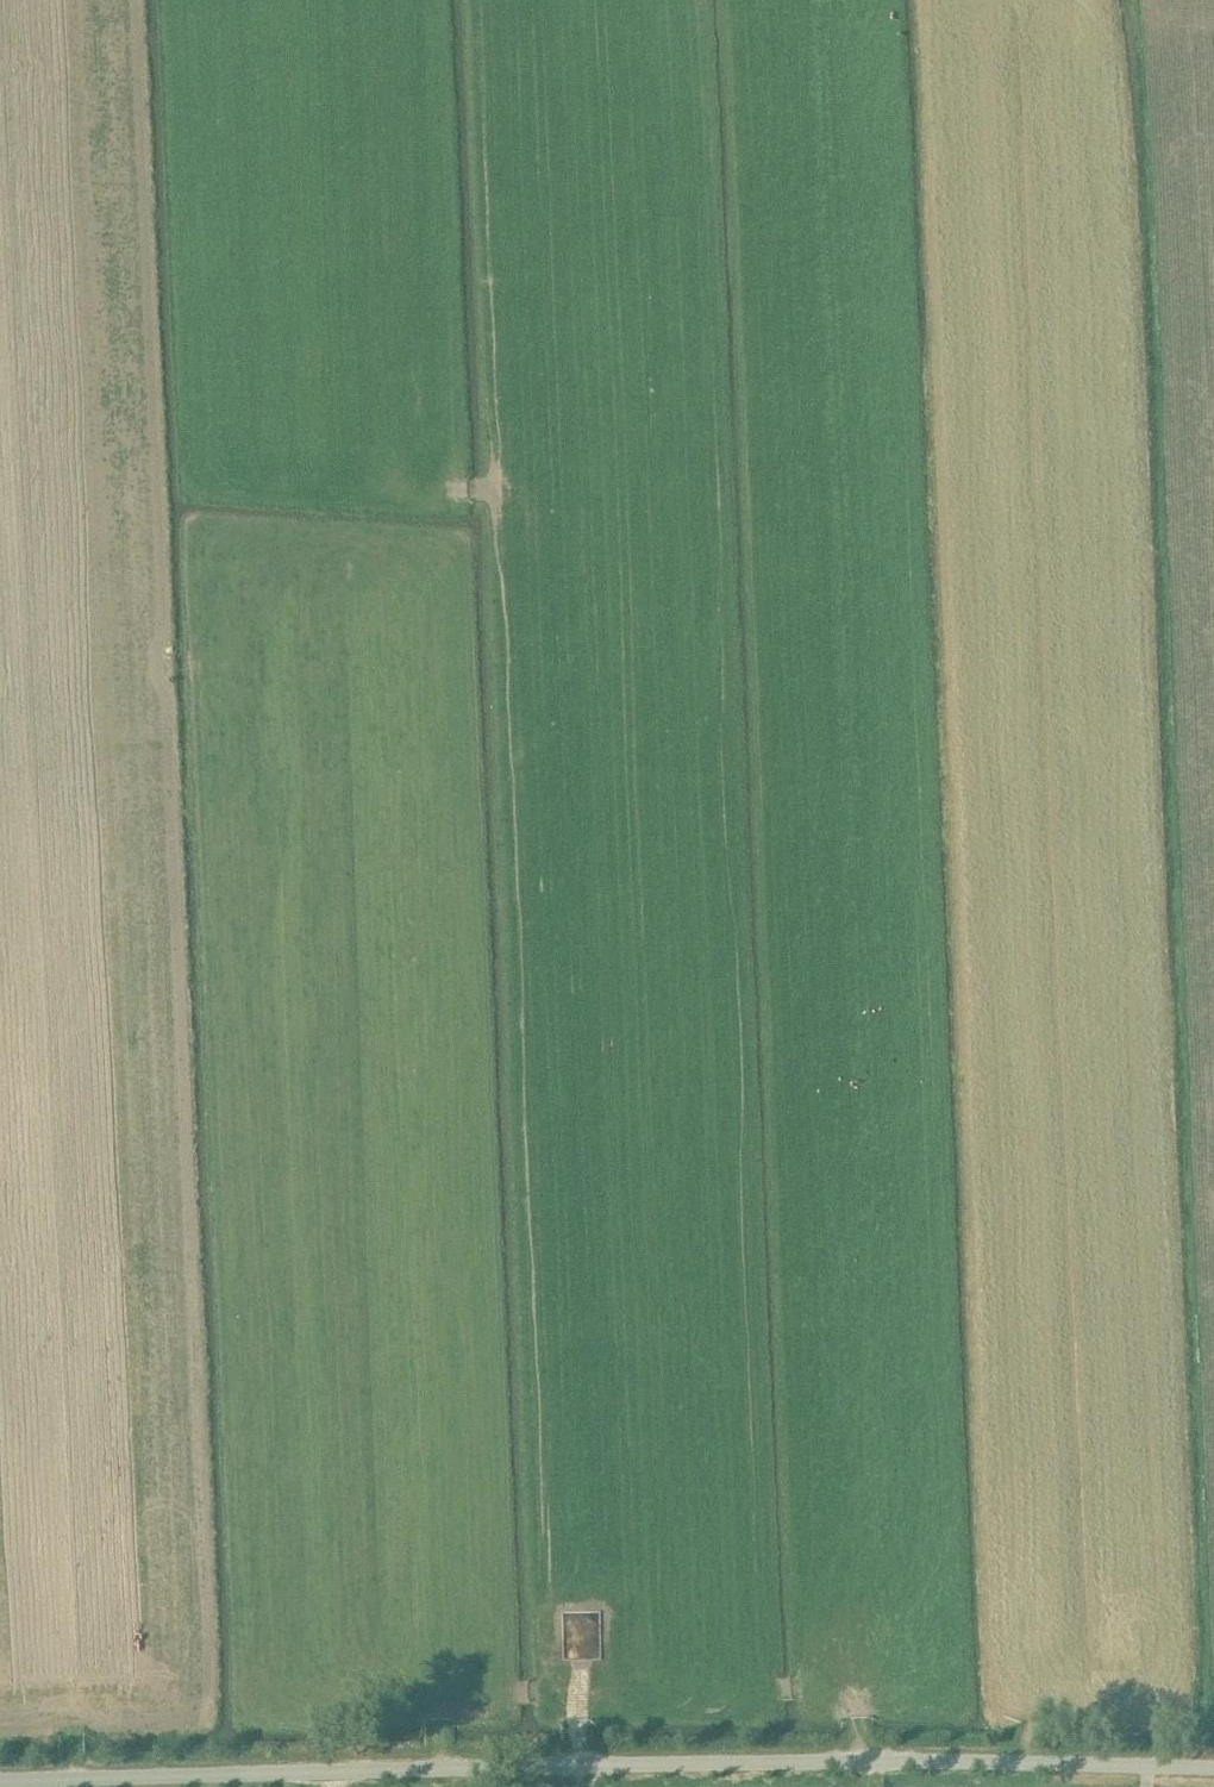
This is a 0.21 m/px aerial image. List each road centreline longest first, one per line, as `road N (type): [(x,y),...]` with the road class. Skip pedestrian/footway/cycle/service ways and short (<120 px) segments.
road 1 (unclassified): [(0,1781),(875,1763),(1213,1768)]

